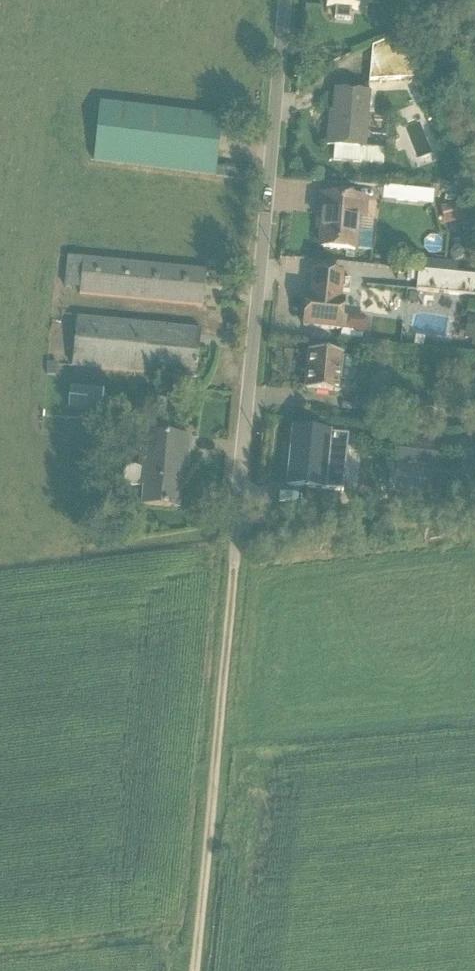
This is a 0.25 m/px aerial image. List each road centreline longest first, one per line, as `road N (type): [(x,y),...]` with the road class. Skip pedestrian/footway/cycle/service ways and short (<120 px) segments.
road 1 (residential): [(235,514),(285,0)]
road 2 (track): [(190,970),(235,514)]

